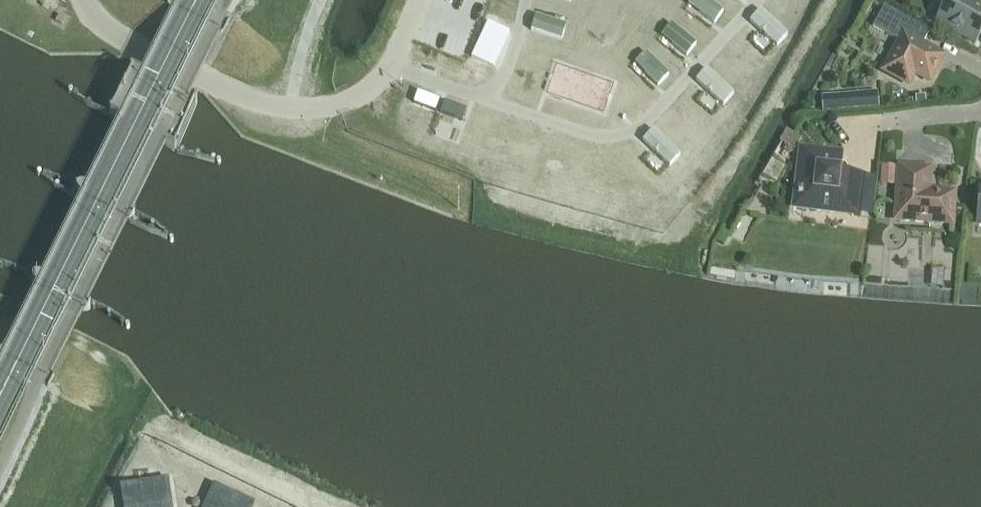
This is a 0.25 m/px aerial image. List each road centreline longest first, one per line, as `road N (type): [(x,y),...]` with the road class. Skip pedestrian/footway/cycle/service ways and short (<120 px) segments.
road 1 (primary): [(196,0),(0,396)]
road 2 (unclassified): [(83,0),(116,38),(282,107),(347,102),(390,64)]
road 3 (residential): [(472,94),(587,133),(631,131),(758,0)]

